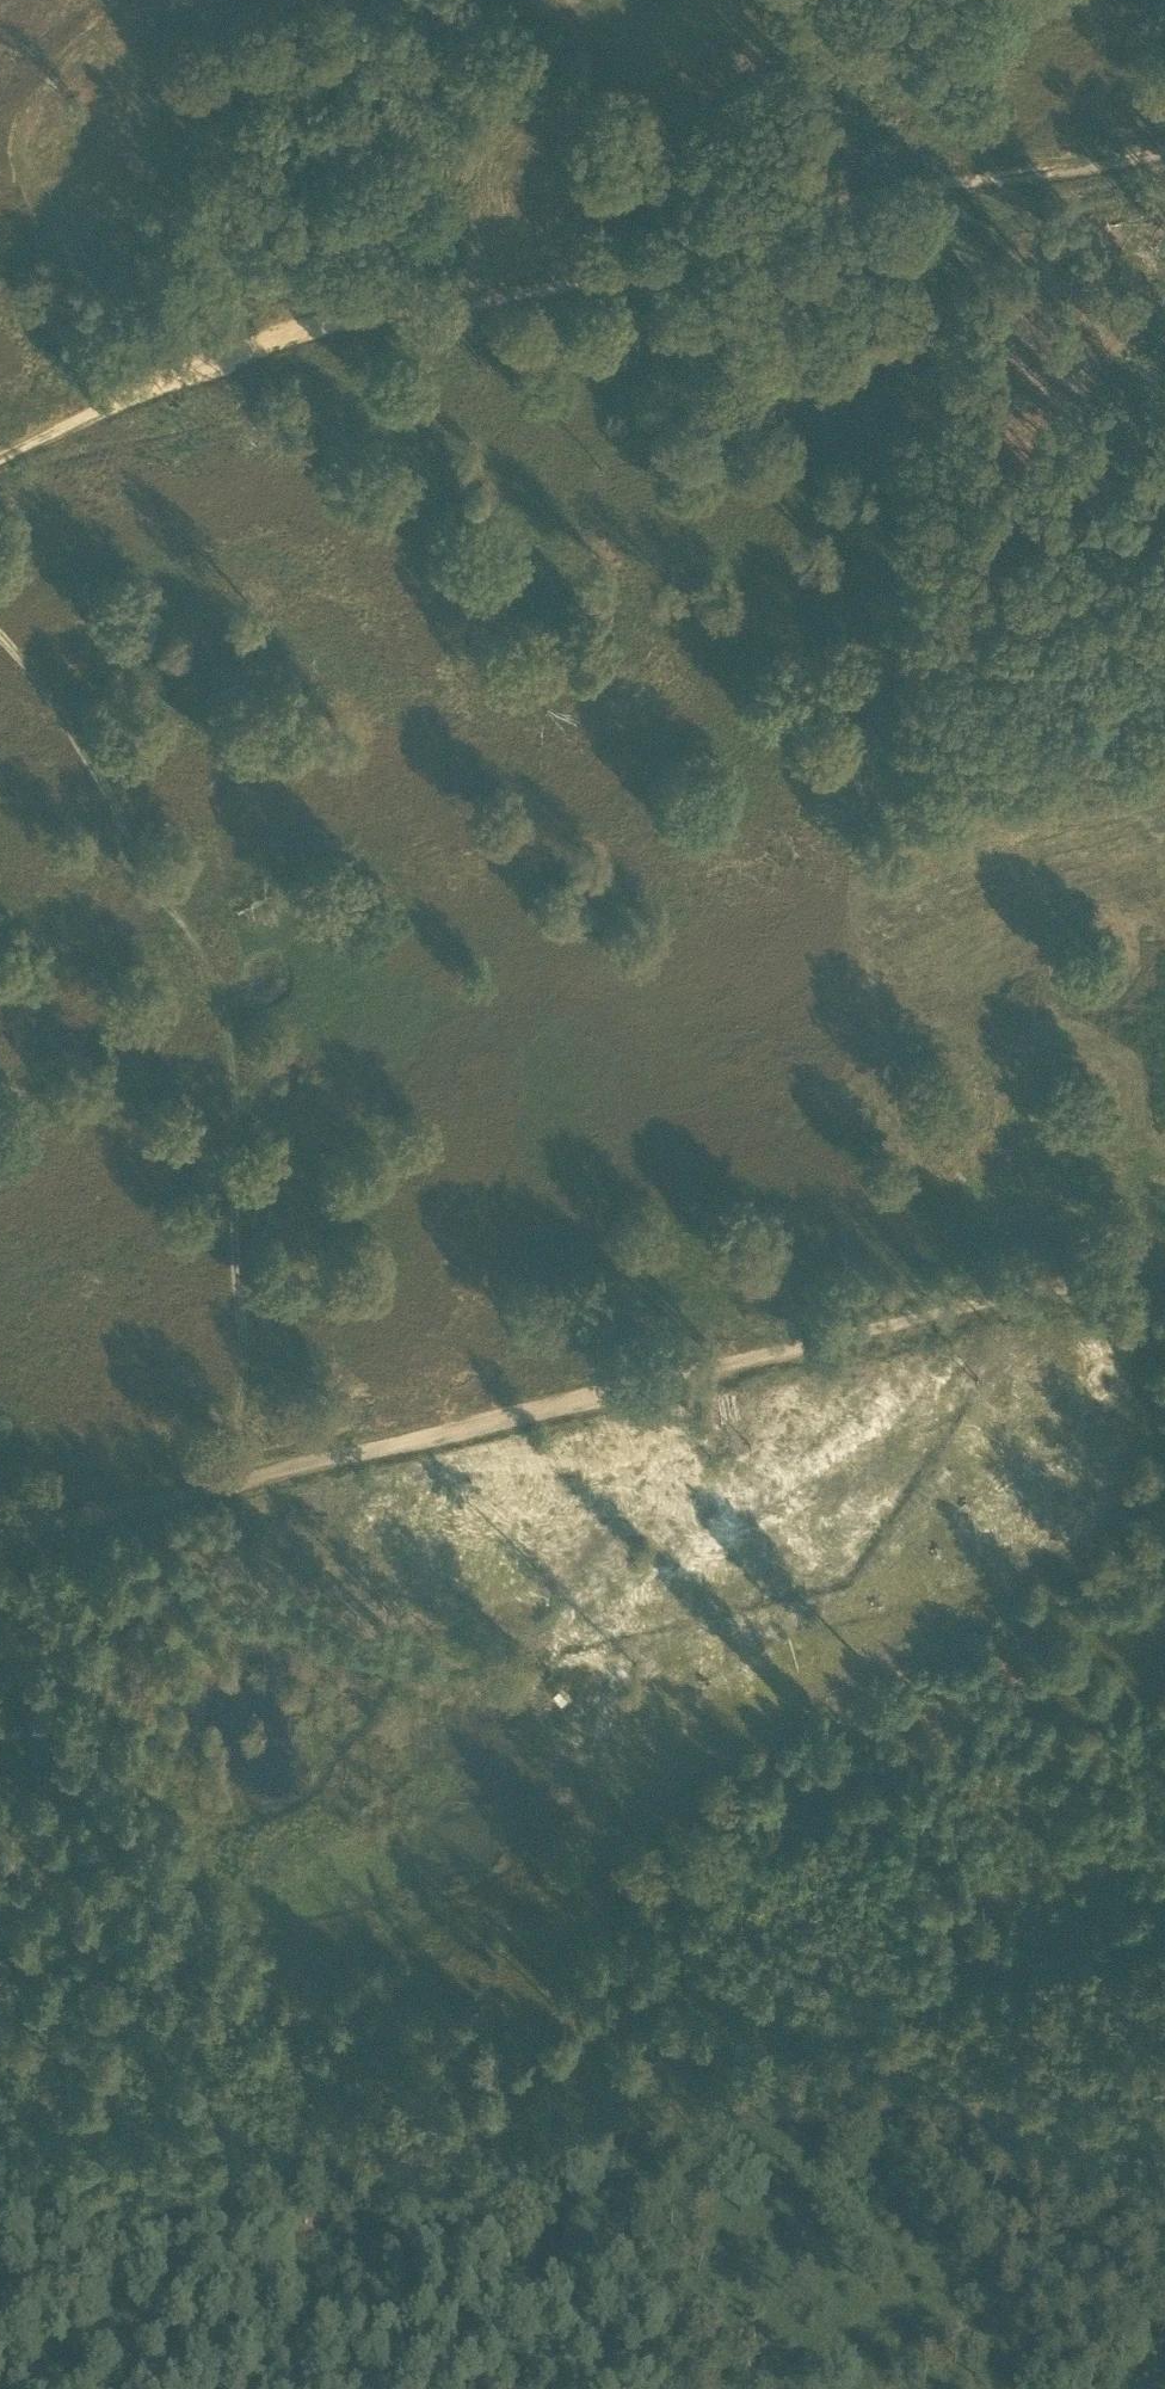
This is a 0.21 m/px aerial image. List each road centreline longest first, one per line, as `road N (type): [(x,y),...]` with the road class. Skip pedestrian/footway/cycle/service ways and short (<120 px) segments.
road 1 (track): [(0,458),(217,349),(322,316),(399,315),(628,283),(755,244),(1164,161)]
road 2 (track): [(1164,1275),(236,1487)]
road 3 (track): [(236,1487),(88,1524)]

